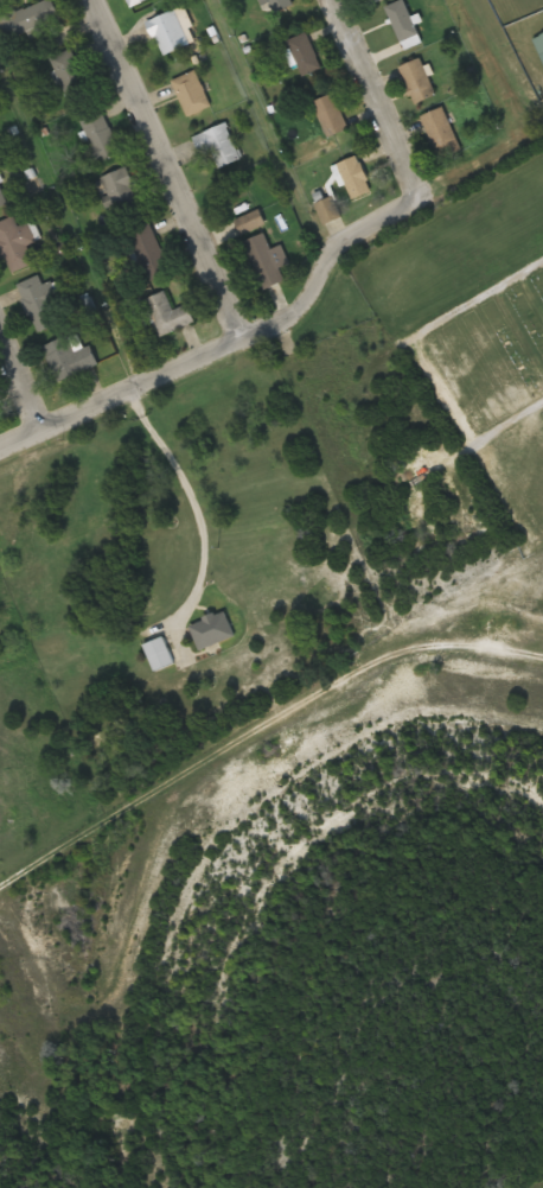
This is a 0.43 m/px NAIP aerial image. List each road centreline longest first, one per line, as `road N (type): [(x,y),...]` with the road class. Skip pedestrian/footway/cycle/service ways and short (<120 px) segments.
road 1 (residential): [(320,260),(280,320),(0,446)]
road 2 (residential): [(239,338),(90,0)]
road 3 (residential): [(320,260),(415,201),(333,0)]

